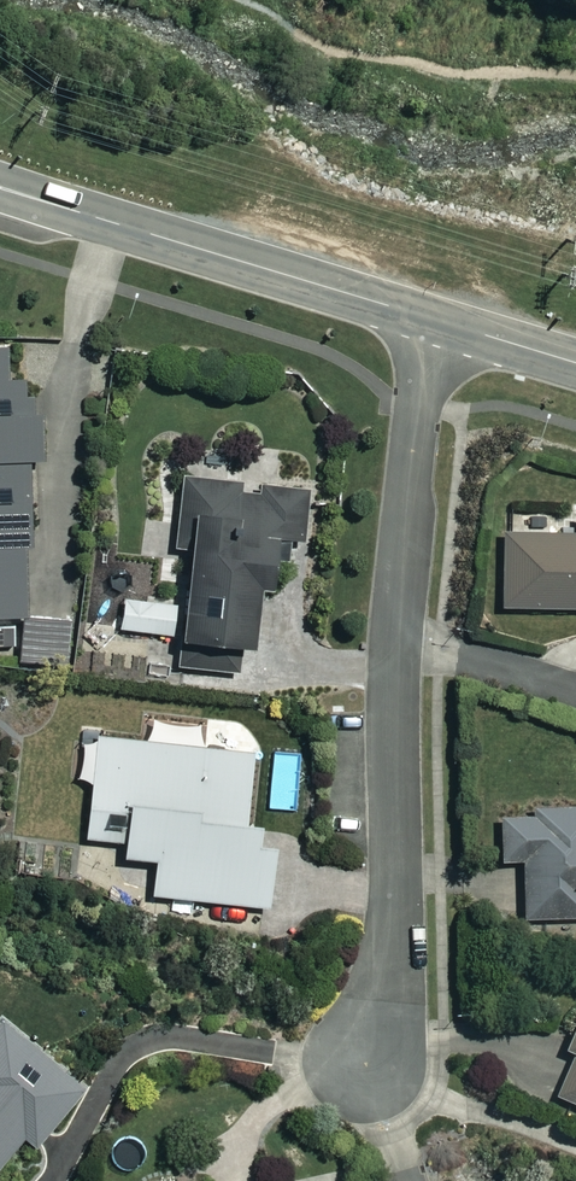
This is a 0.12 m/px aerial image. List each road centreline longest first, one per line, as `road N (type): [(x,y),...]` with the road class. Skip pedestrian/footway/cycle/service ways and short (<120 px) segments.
road 1 (residential): [(364,1073),(392,937),(393,640),(411,451),(437,321)]
road 2 (tertiary): [(0,187),(437,321)]
road 3 (tertiary): [(437,321),(575,363)]

